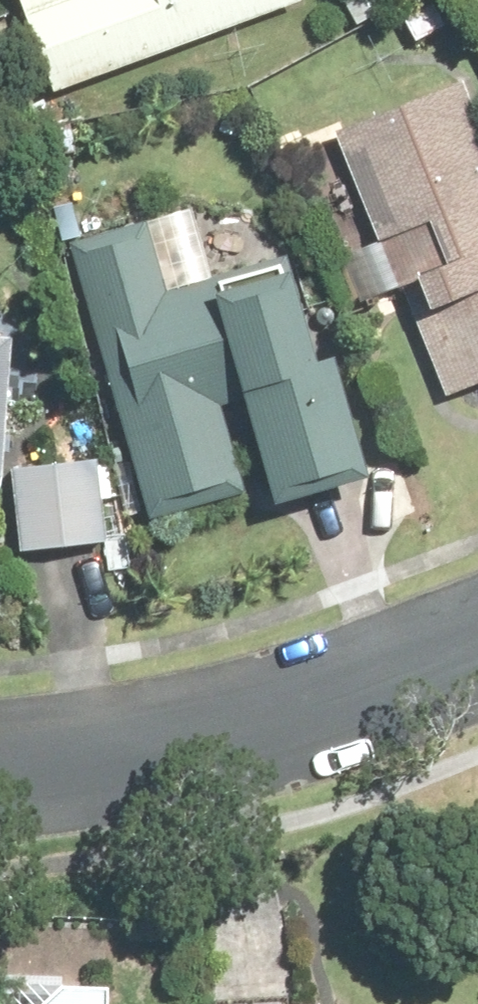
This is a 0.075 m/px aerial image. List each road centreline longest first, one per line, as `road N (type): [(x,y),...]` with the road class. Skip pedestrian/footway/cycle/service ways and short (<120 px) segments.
road 1 (residential): [(0,767),(44,764),(477,637)]

